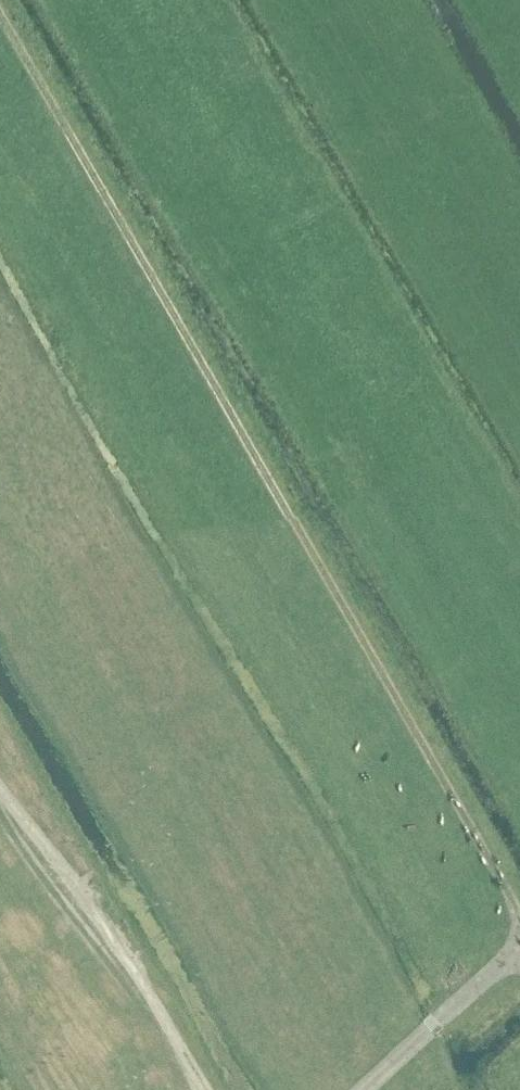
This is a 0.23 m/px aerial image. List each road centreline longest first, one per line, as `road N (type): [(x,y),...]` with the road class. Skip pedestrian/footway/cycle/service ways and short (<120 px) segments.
road 1 (track): [(519,955),(517,908),(0,12)]
road 2 (track): [(59,0),(519,796)]
road 3 (track): [(202,1089),(130,963),(0,790)]

